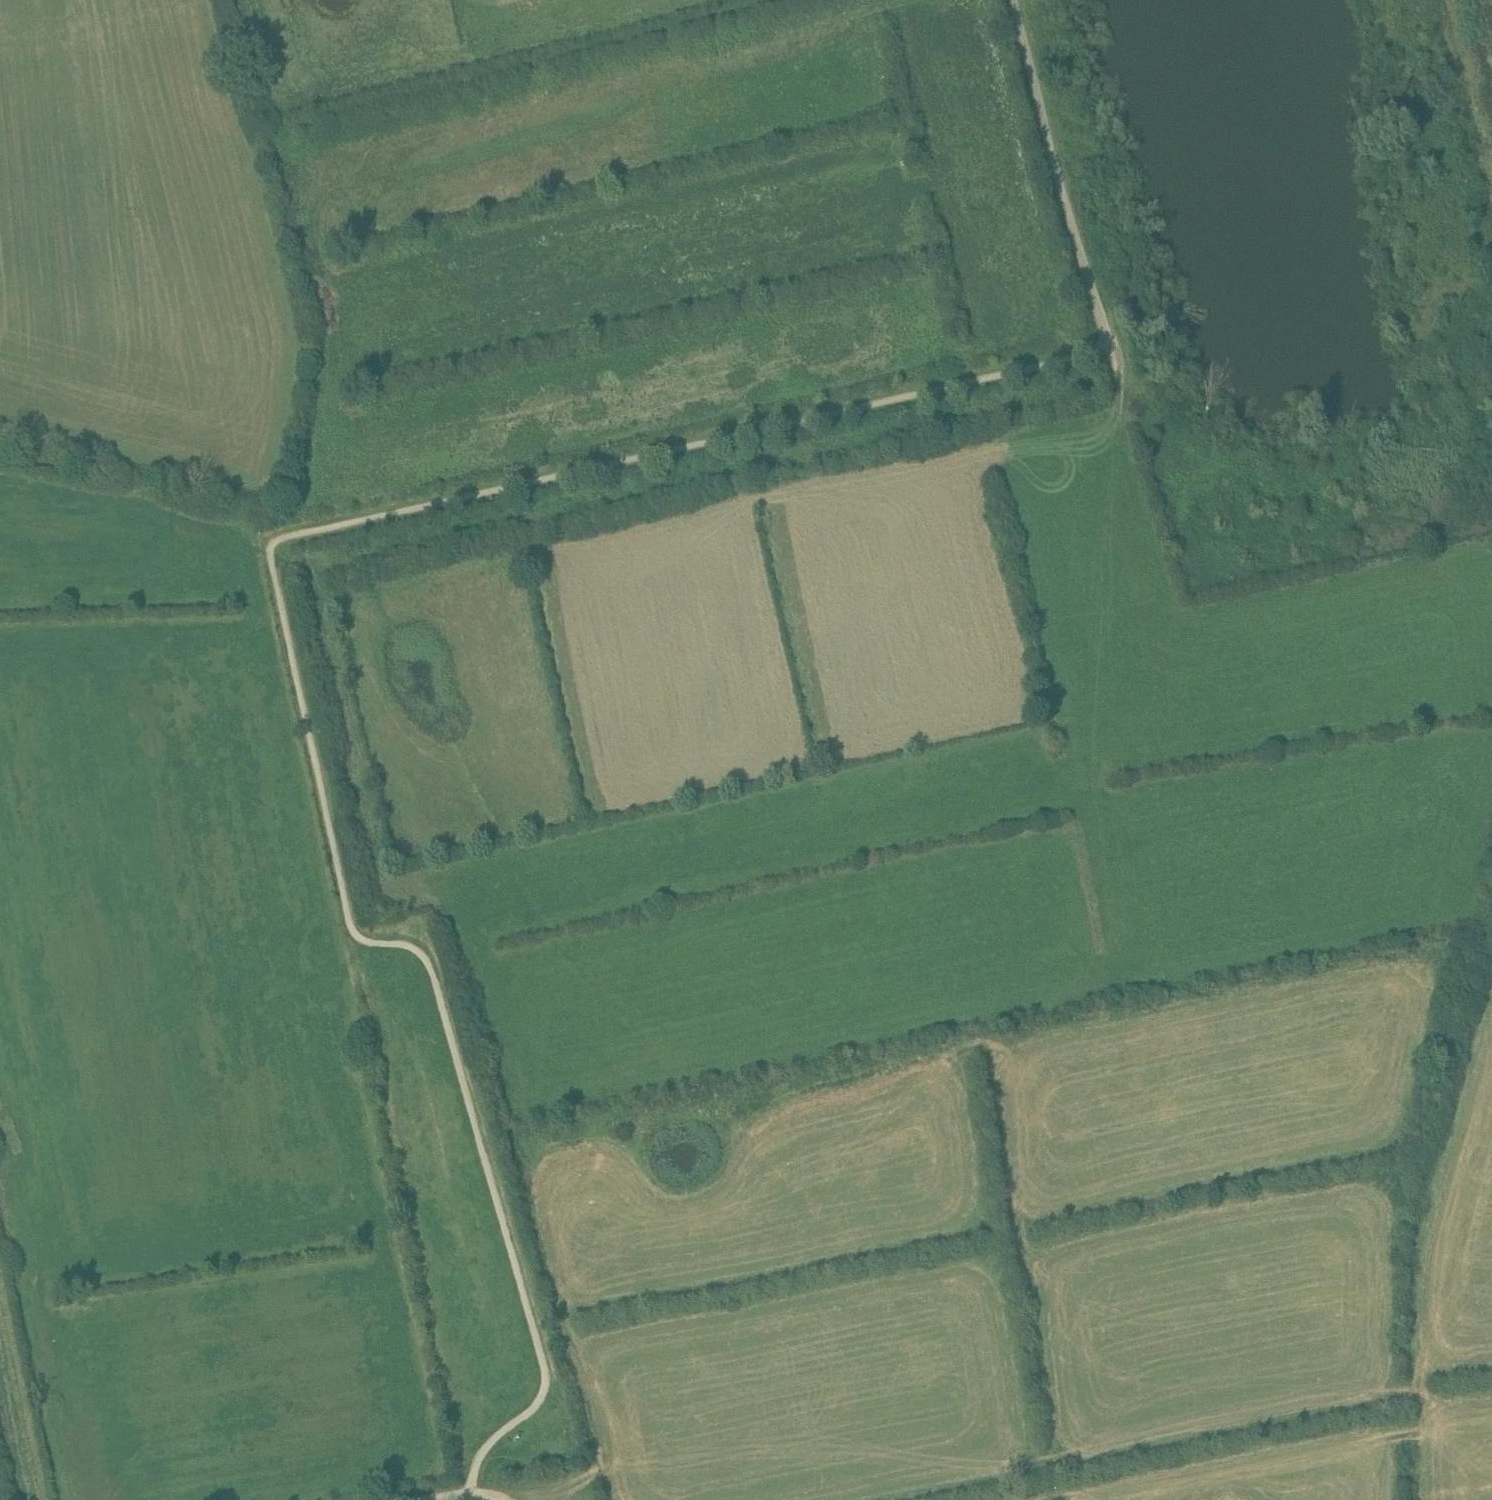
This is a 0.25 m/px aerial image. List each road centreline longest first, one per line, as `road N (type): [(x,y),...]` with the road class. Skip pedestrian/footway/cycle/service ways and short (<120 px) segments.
road 1 (track): [(1106,336),(1014,0)]

